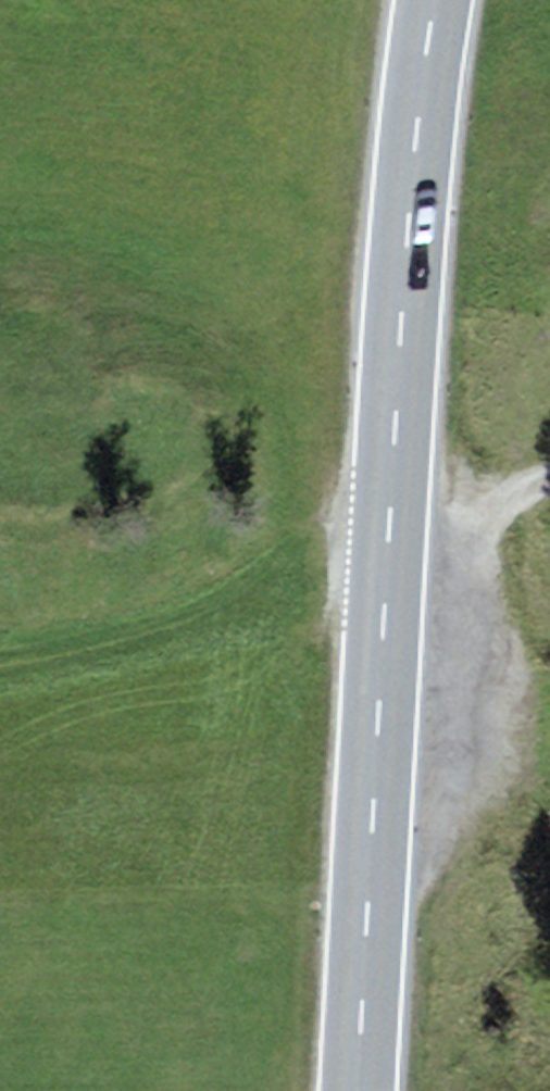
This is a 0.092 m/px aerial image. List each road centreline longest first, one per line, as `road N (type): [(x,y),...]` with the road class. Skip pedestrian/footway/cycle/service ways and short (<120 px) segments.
road 1 (primary): [(360,1090),(403,285),(434,0)]
road 2 (track): [(0,653),(389,575)]
road 3 (track): [(549,476),(393,514)]

